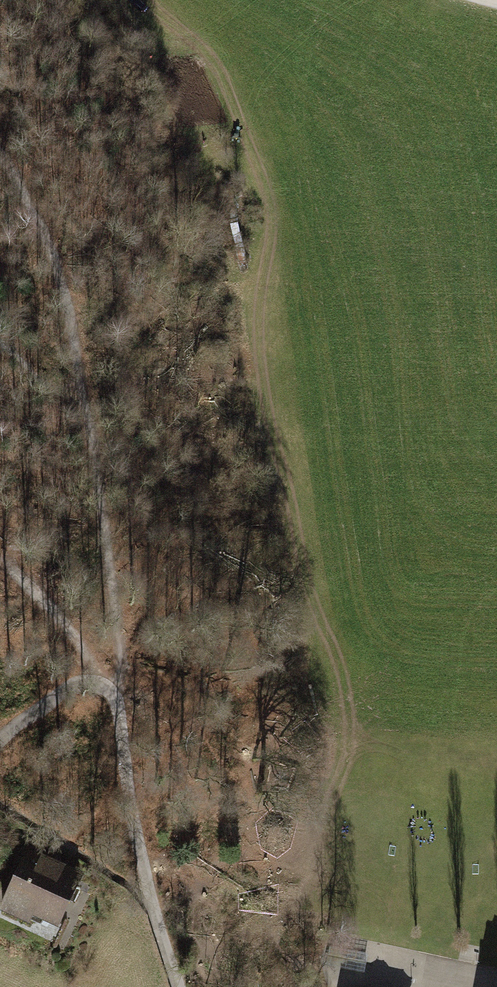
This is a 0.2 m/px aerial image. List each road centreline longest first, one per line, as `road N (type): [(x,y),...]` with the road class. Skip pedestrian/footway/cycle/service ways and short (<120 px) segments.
road 1 (track): [(84,411),(120,655),(117,700)]
road 2 (track): [(0,154),(58,273),(84,411)]
road 3 (track): [(93,682),(84,650),(0,562)]
road 4 (track): [(0,740),(81,683),(105,686),(117,700)]

